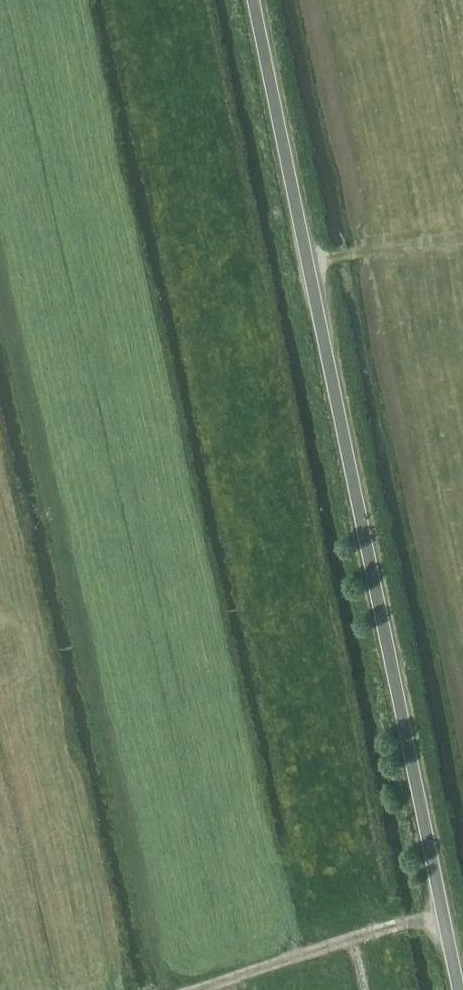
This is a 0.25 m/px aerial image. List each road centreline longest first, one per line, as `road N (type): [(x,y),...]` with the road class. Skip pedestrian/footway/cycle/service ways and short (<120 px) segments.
road 1 (unclassified): [(458,989),(255,0)]
road 2 (track): [(365,989),(354,938),(188,989)]
road 3 (track): [(462,233),(310,264)]

